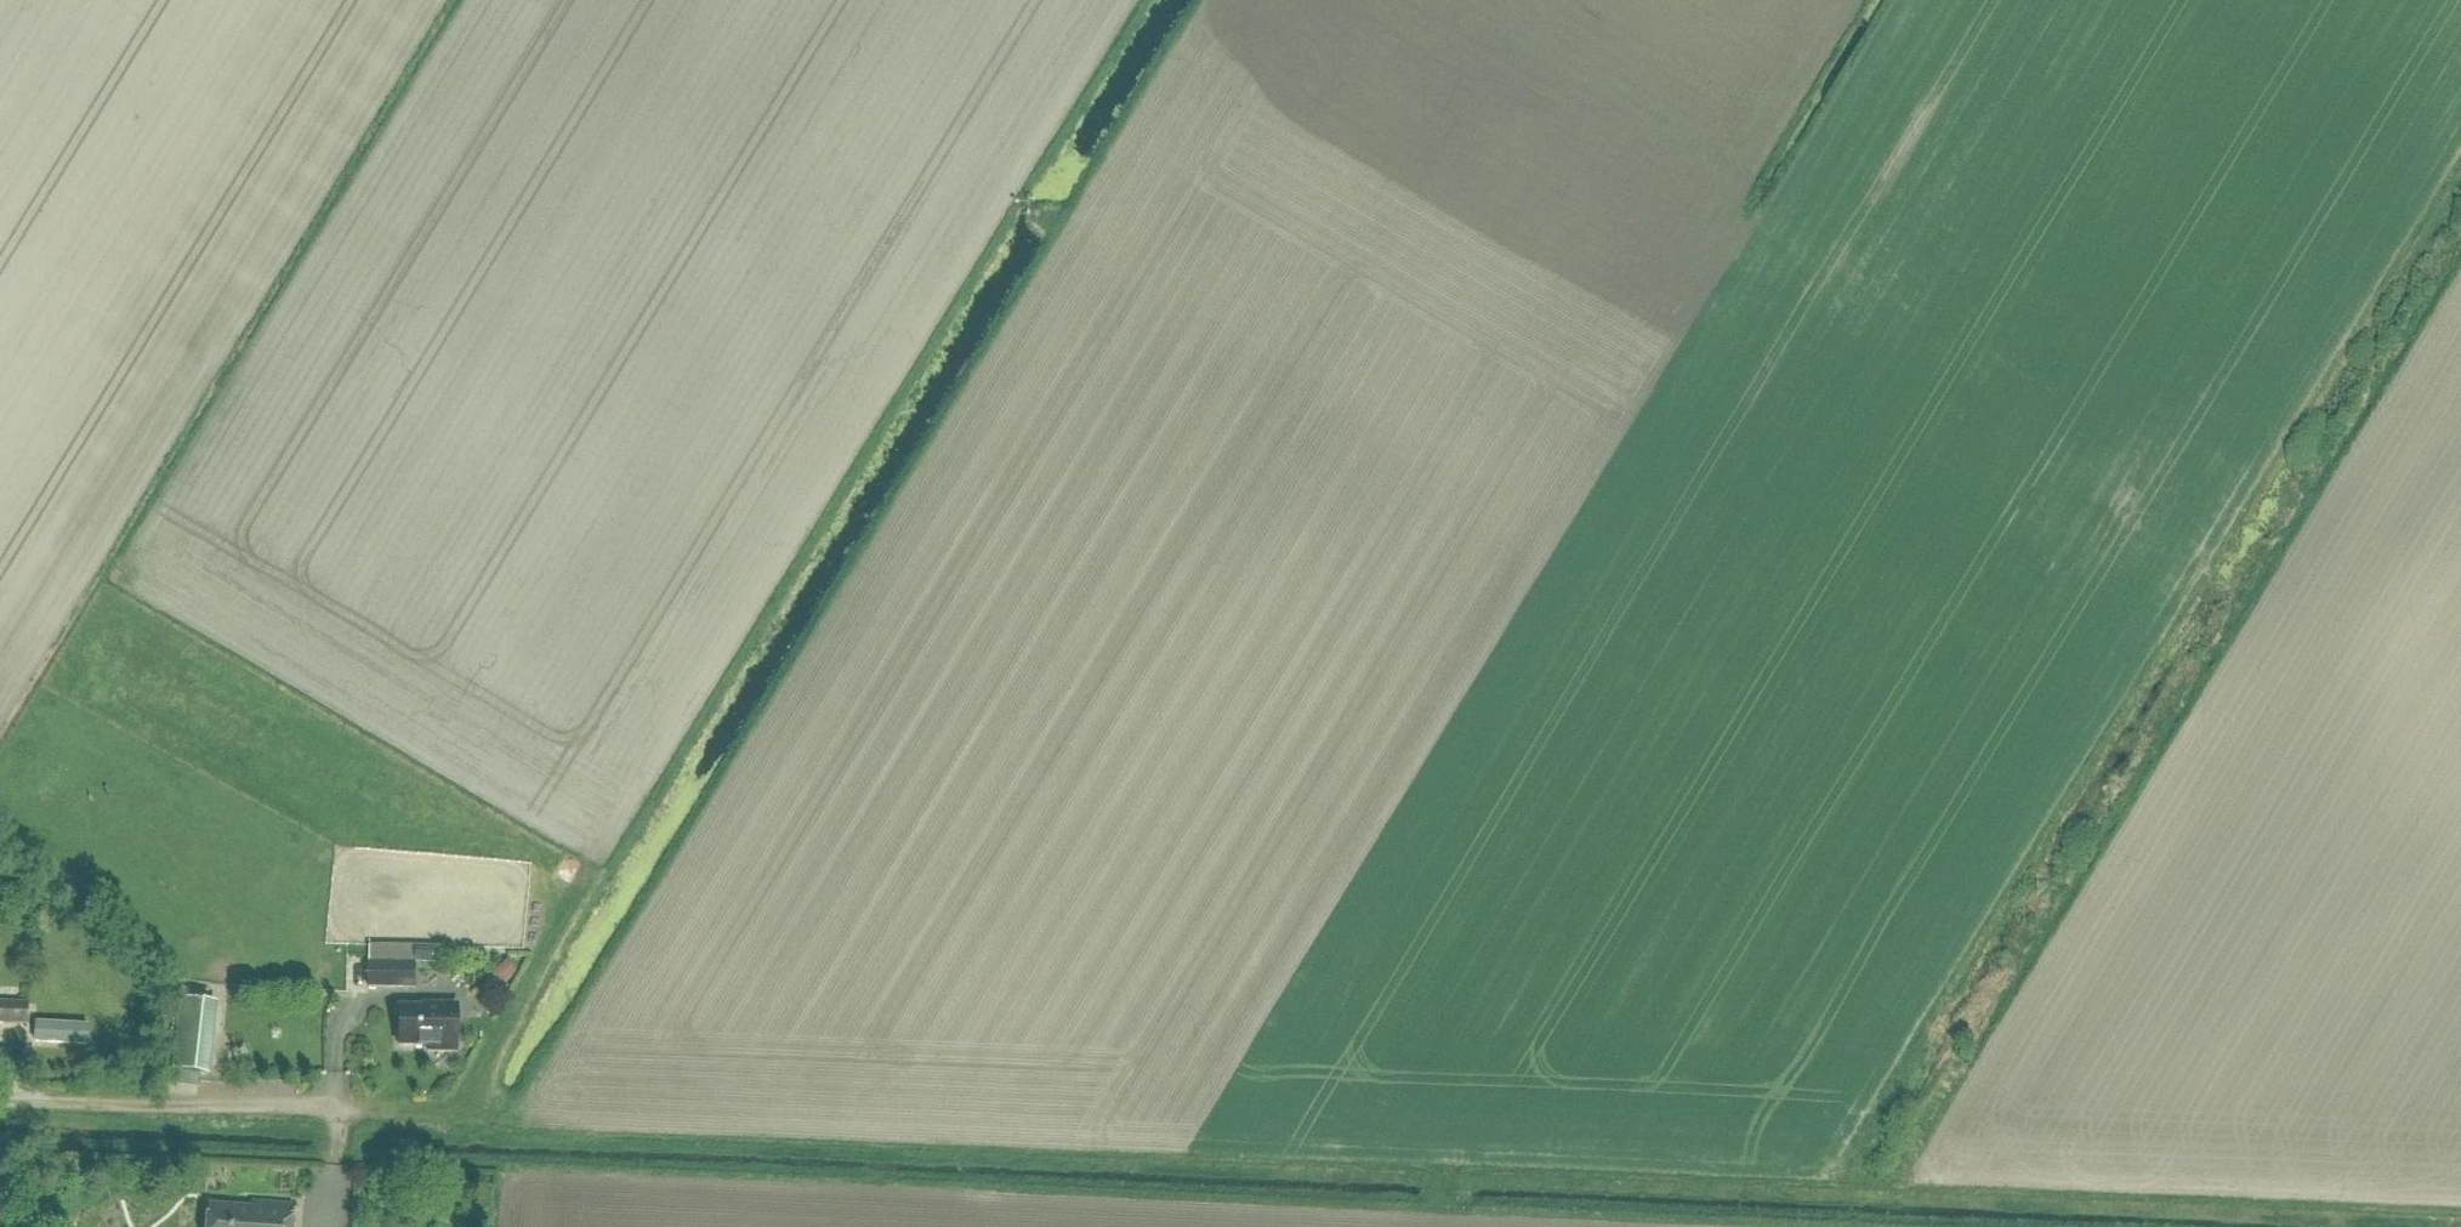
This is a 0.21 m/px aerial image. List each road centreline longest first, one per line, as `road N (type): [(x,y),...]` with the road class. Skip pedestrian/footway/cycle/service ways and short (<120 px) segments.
road 1 (track): [(328,1226),(335,1108),(0,1100)]

